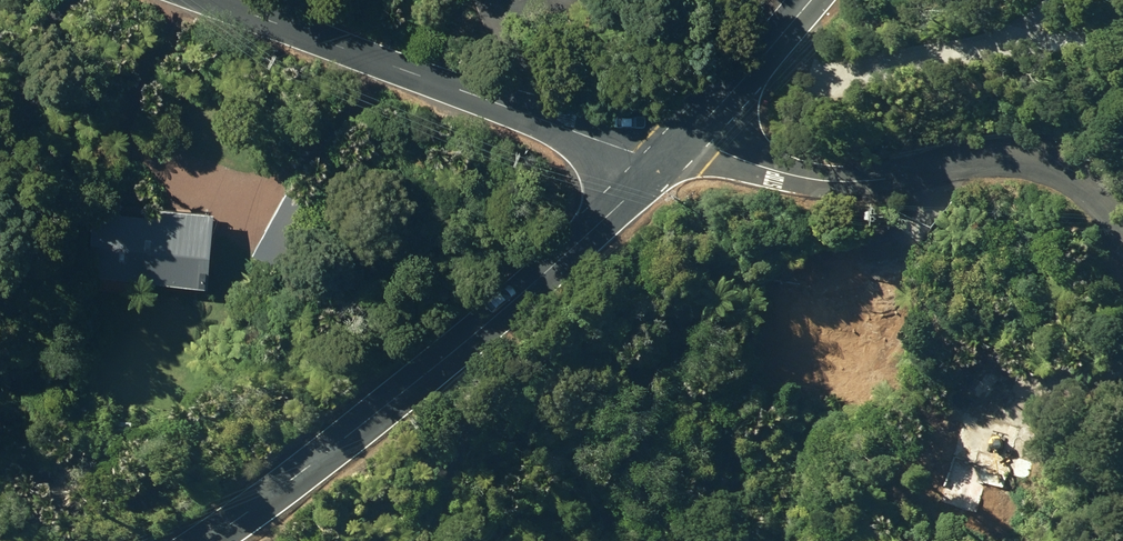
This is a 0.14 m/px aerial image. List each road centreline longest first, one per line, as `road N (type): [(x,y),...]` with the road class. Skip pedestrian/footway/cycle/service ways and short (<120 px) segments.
road 1 (tertiary): [(675,153),(489,322),(207,540)]
road 2 (residential): [(675,153),(633,151),(209,0)]
road 3 (residential): [(675,153),(722,151),(772,171),(856,184),(963,164),(1043,167),(1110,203),(1122,221)]
road 4 (tertiary): [(810,0),(675,153)]

